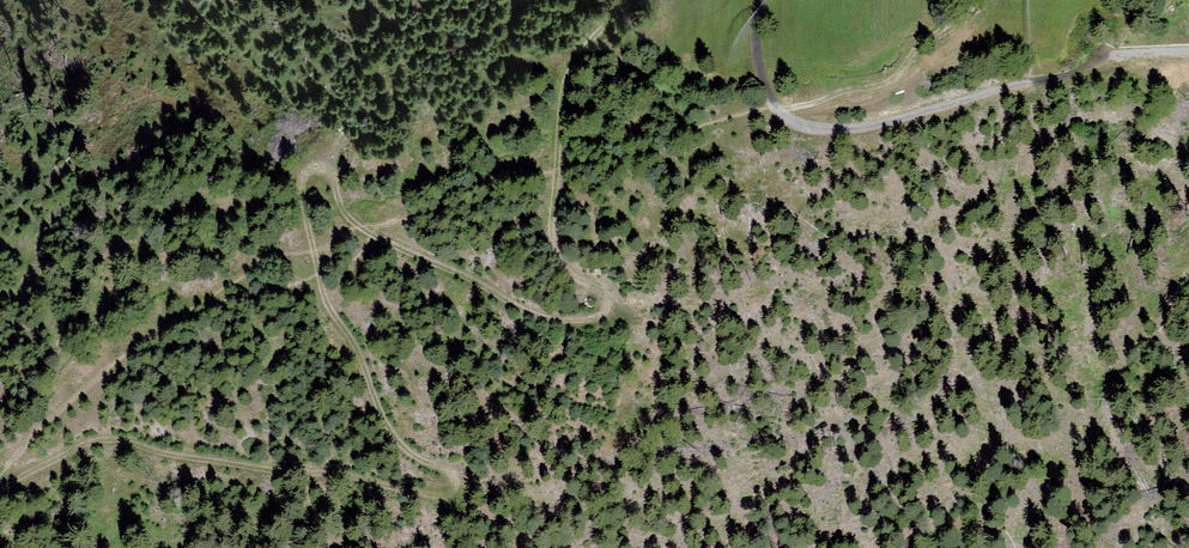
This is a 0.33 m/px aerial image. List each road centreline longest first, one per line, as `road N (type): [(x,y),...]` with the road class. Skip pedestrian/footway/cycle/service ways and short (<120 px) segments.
road 1 (track): [(0,490),(75,449),(114,440),(176,457),(339,474),(448,496),(453,476),(392,434),(355,344),(323,292),(304,179),(325,172),(364,231),(529,313),(558,322),(595,318),(610,298),(562,263),(552,235),(566,93),(588,43),(632,0)]
road 2 (track): [(778,110),(809,128),(849,128),(1114,56),(1188,51)]

